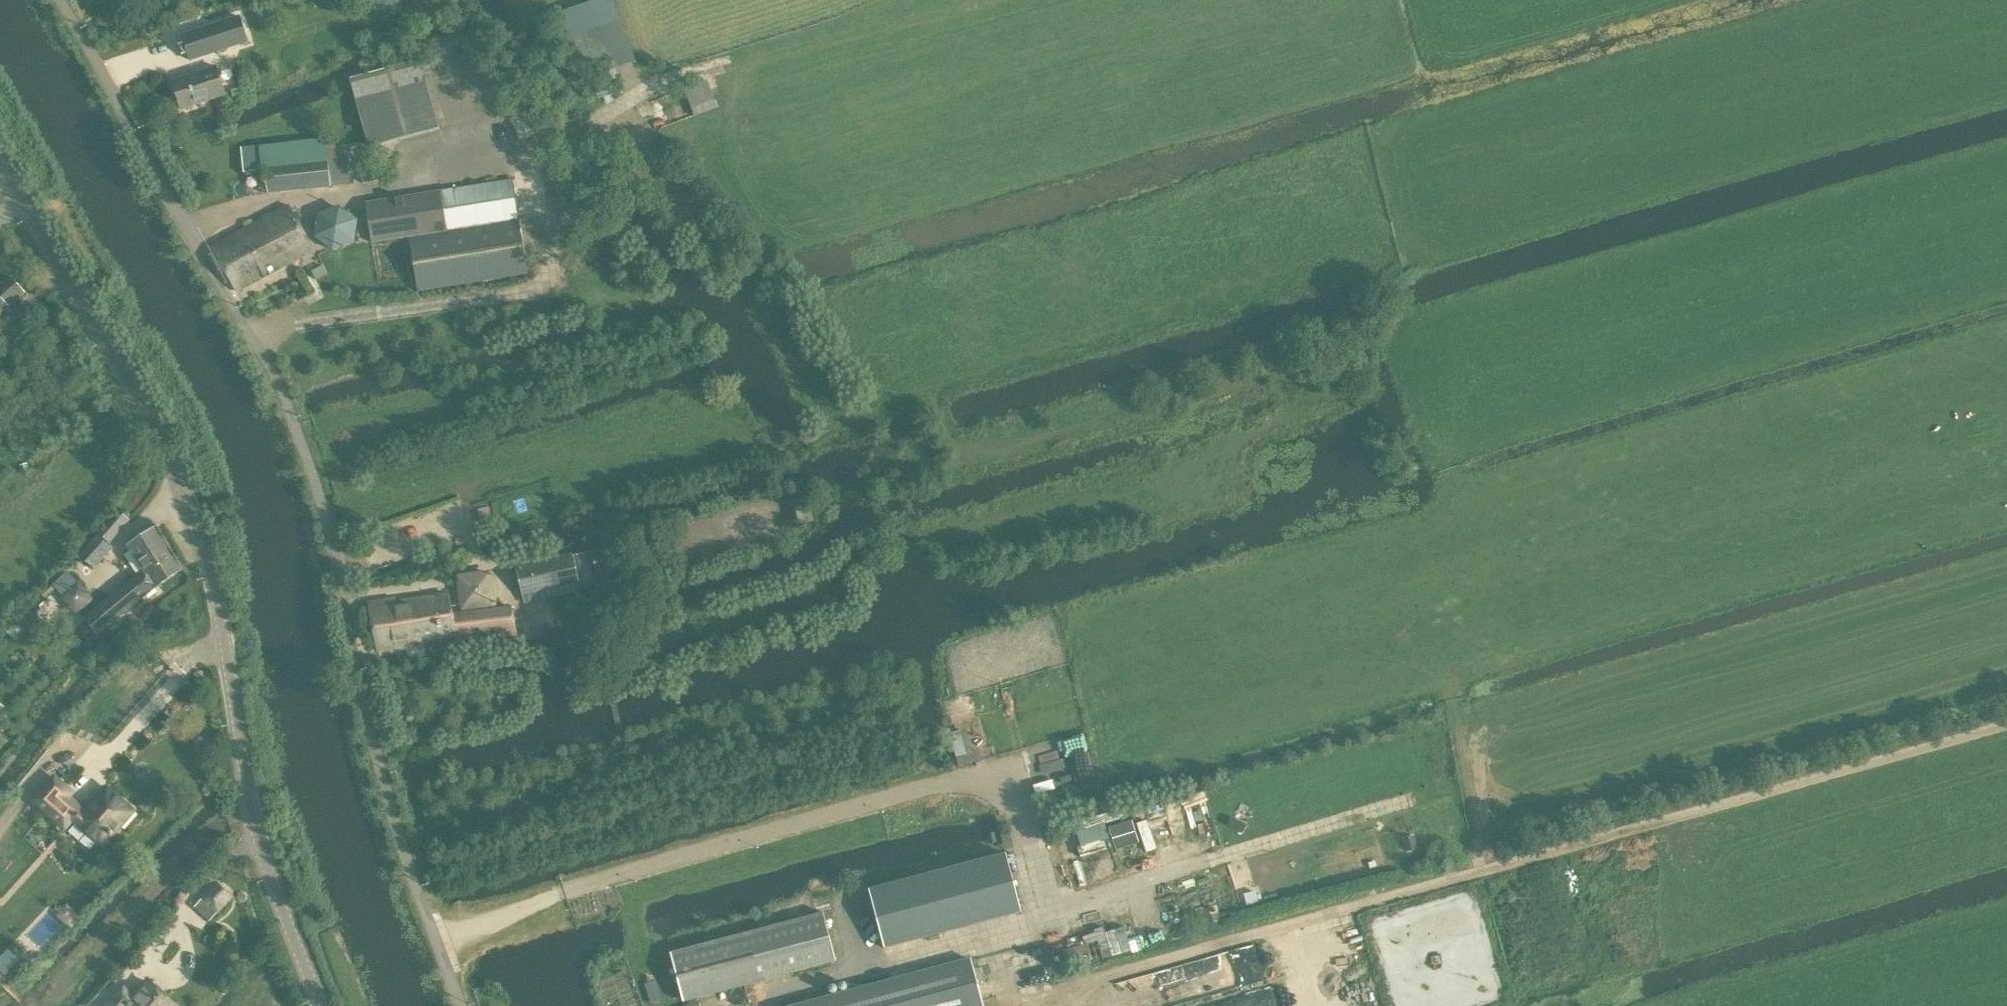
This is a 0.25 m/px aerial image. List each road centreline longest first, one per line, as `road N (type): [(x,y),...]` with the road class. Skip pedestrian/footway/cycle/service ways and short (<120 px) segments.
road 1 (unclassified): [(462,1005),(405,852),(326,520),(284,397),(60,0)]
road 2 (track): [(1080,1005),(1080,976),(2006,720)]
road 3 (tertiary): [(321,1005),(255,826),(200,536),(157,434),(0,165)]
road 4 (track): [(546,147),(667,82),(975,0)]

